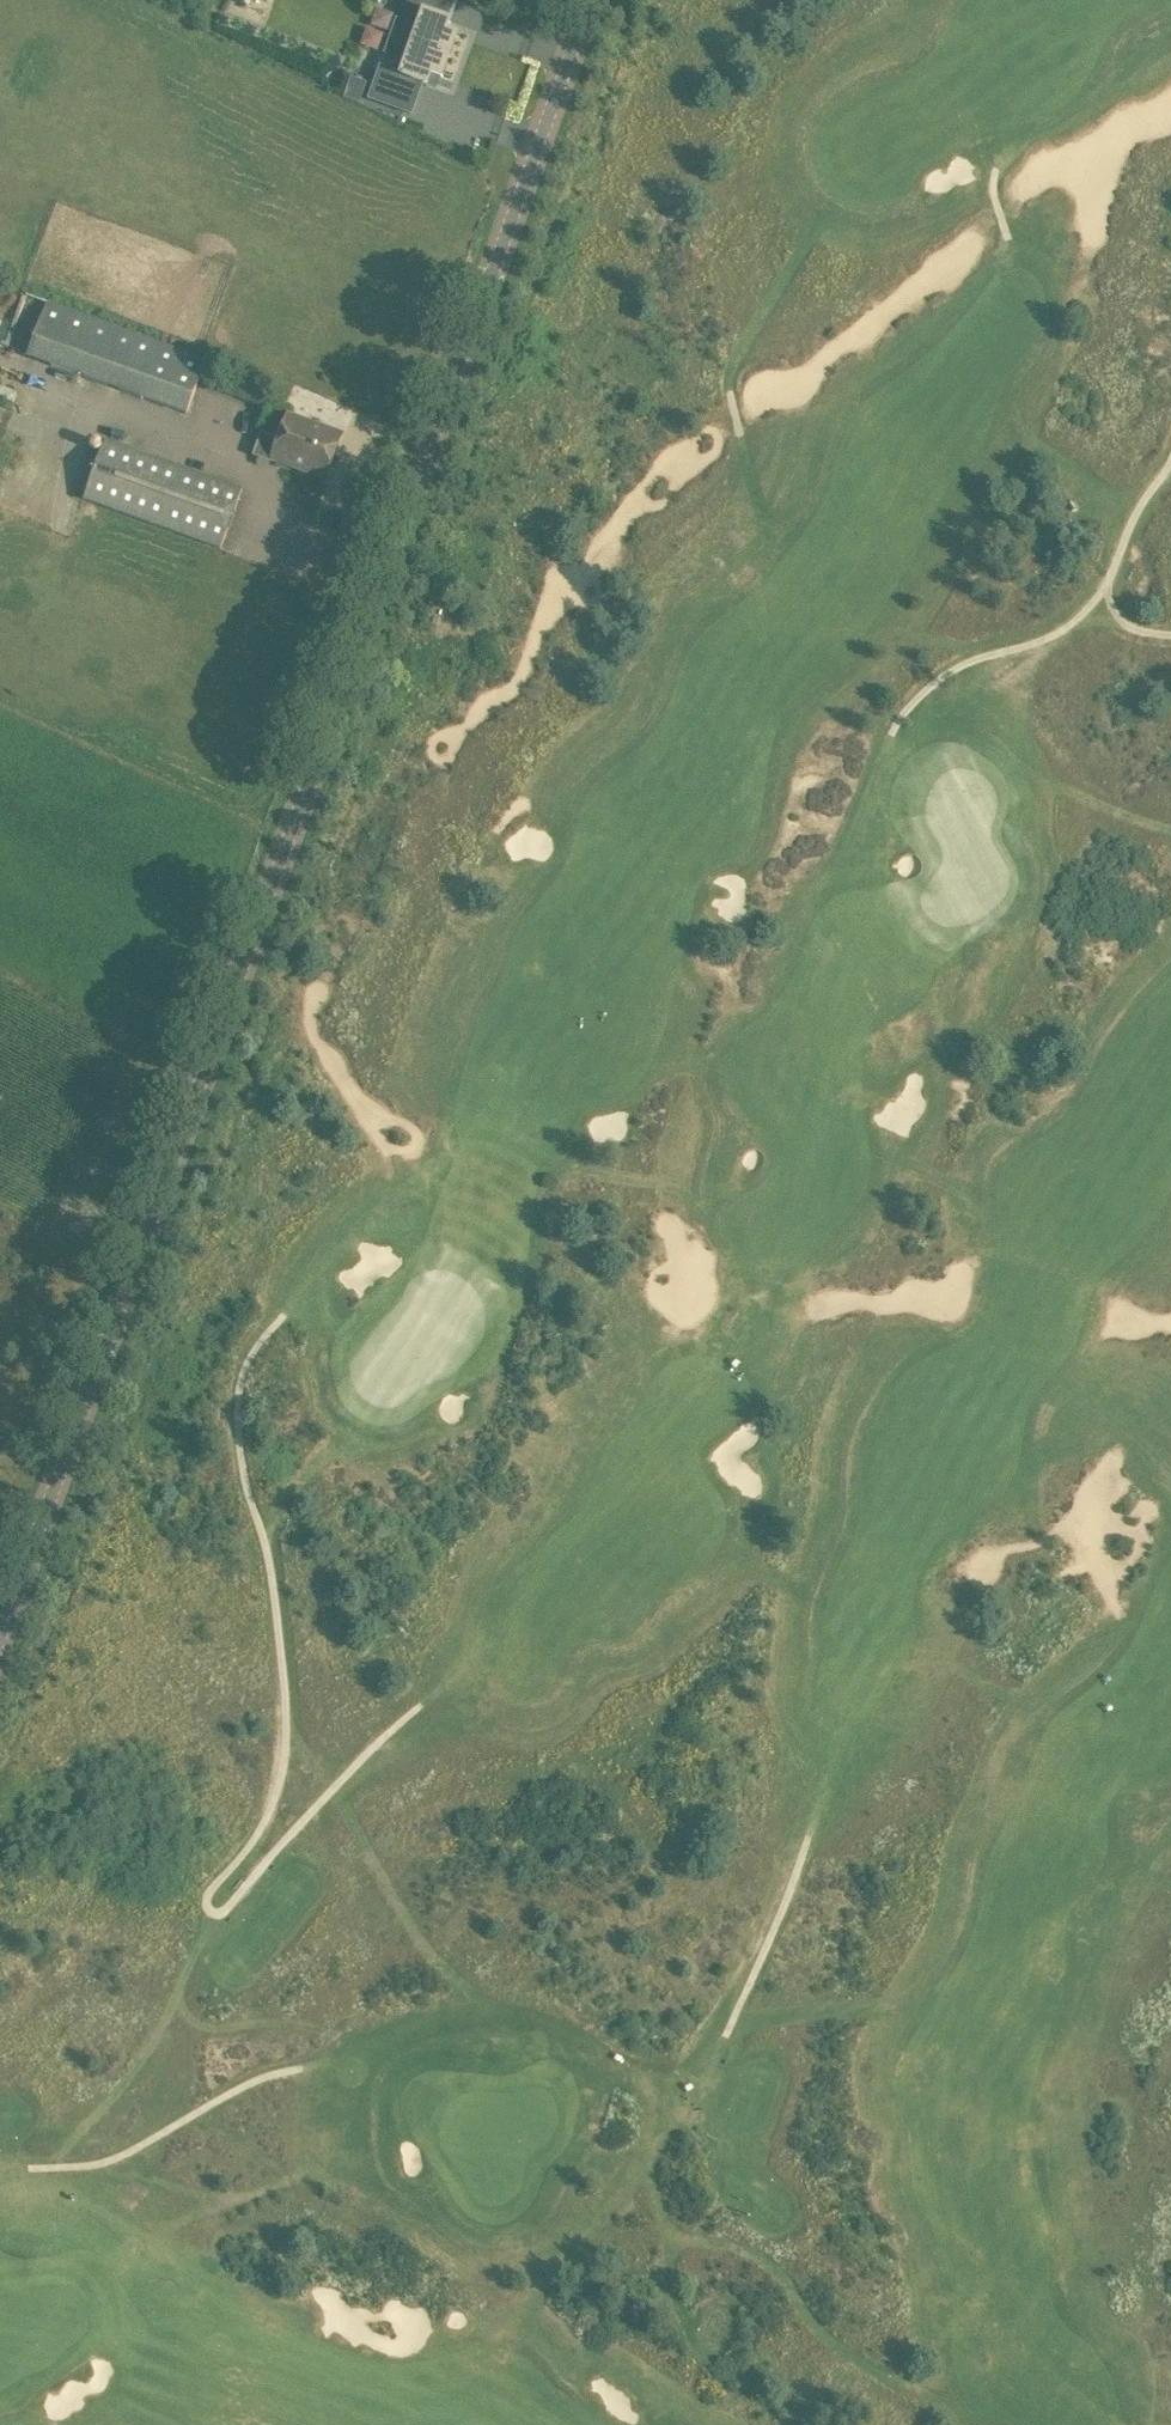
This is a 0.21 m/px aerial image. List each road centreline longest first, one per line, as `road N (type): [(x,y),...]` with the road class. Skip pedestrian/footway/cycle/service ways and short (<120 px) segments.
road 1 (secondary): [(0,1636),(590,0)]
road 2 (track): [(1170,636),(1050,640),(941,677),(893,726),(848,837)]
road 3 (track): [(1009,681),(1097,598),(1137,509),(1170,462)]

